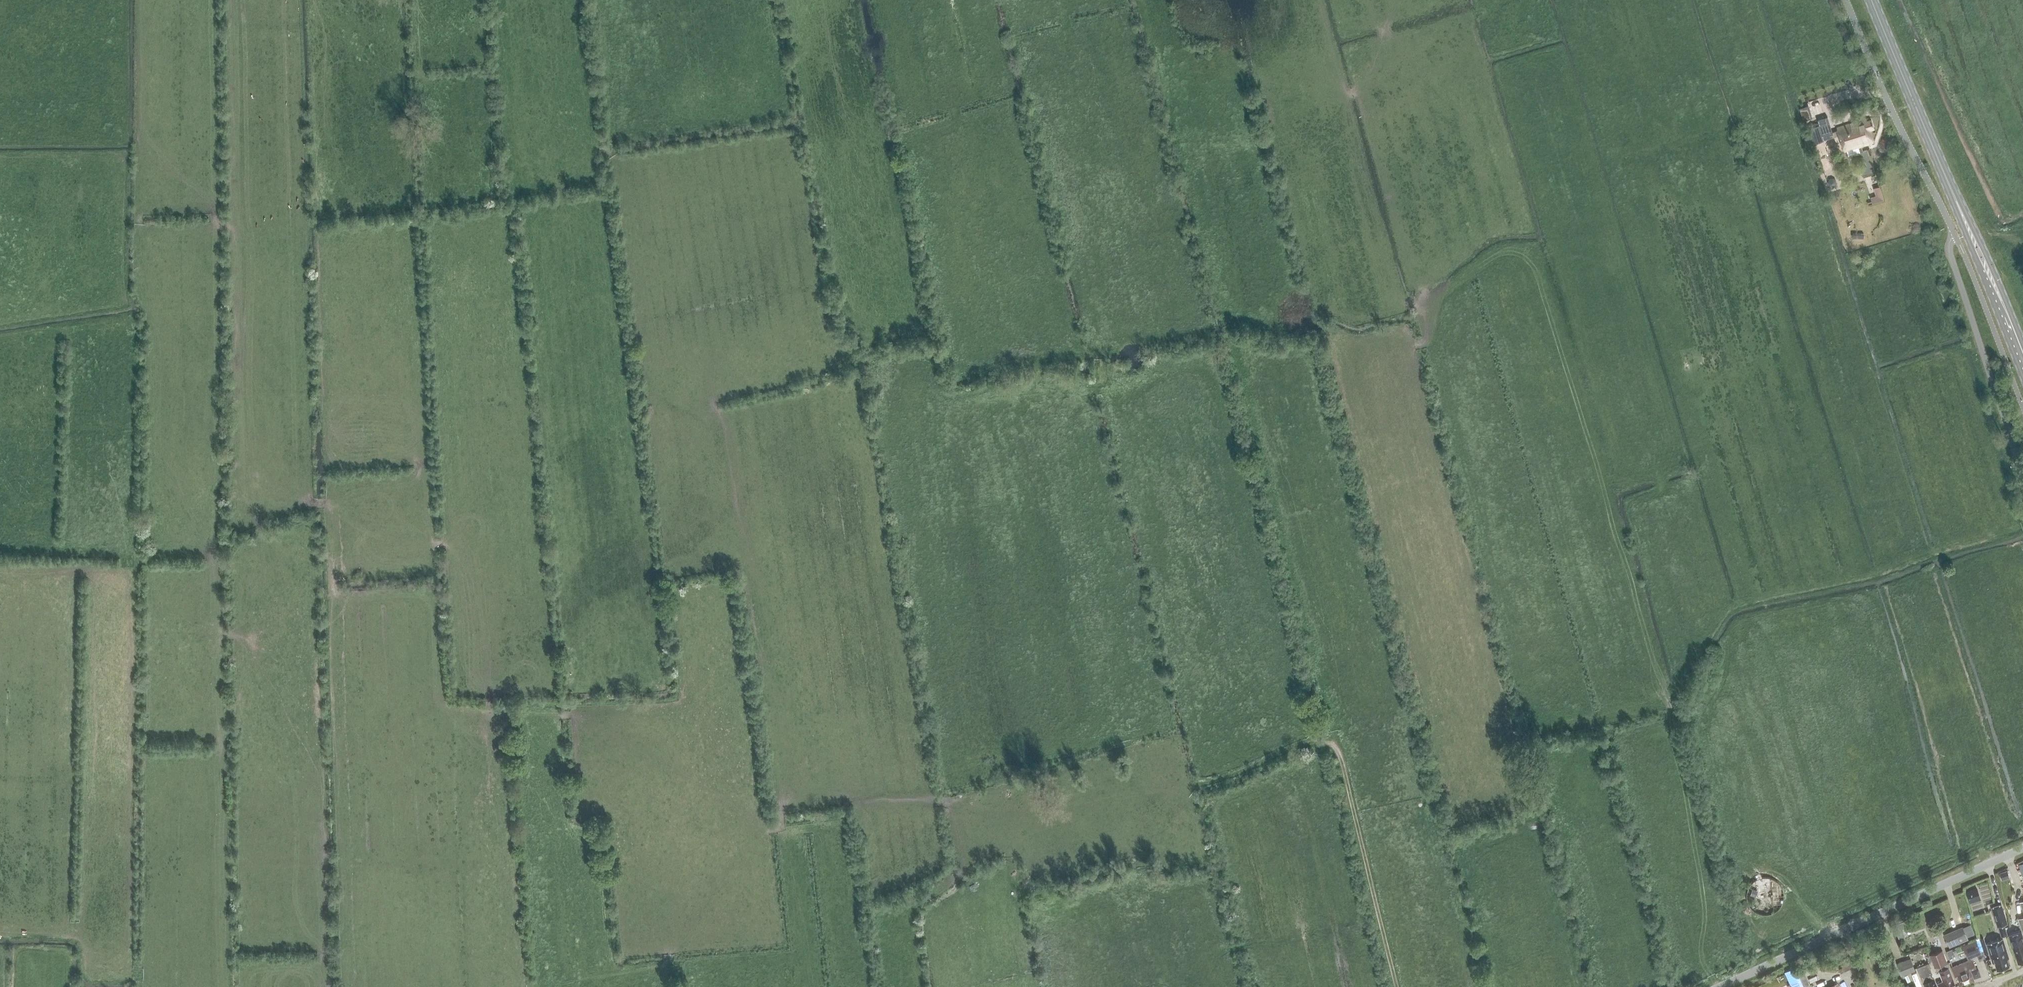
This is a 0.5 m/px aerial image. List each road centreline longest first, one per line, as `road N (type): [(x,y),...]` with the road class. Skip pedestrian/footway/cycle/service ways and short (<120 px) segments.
road 1 (unclassified): [(1722,986),(2022,848)]
road 2 (unclassified): [(2022,477),(1949,253),(1955,234)]
road 3 (primary): [(1959,207),(1871,0)]
road 4 (primary): [(1959,207),(2022,377)]
road 5 (unclassified): [(1881,87),(1955,234)]
road 6 (primary): [(2022,344),(1959,207)]

